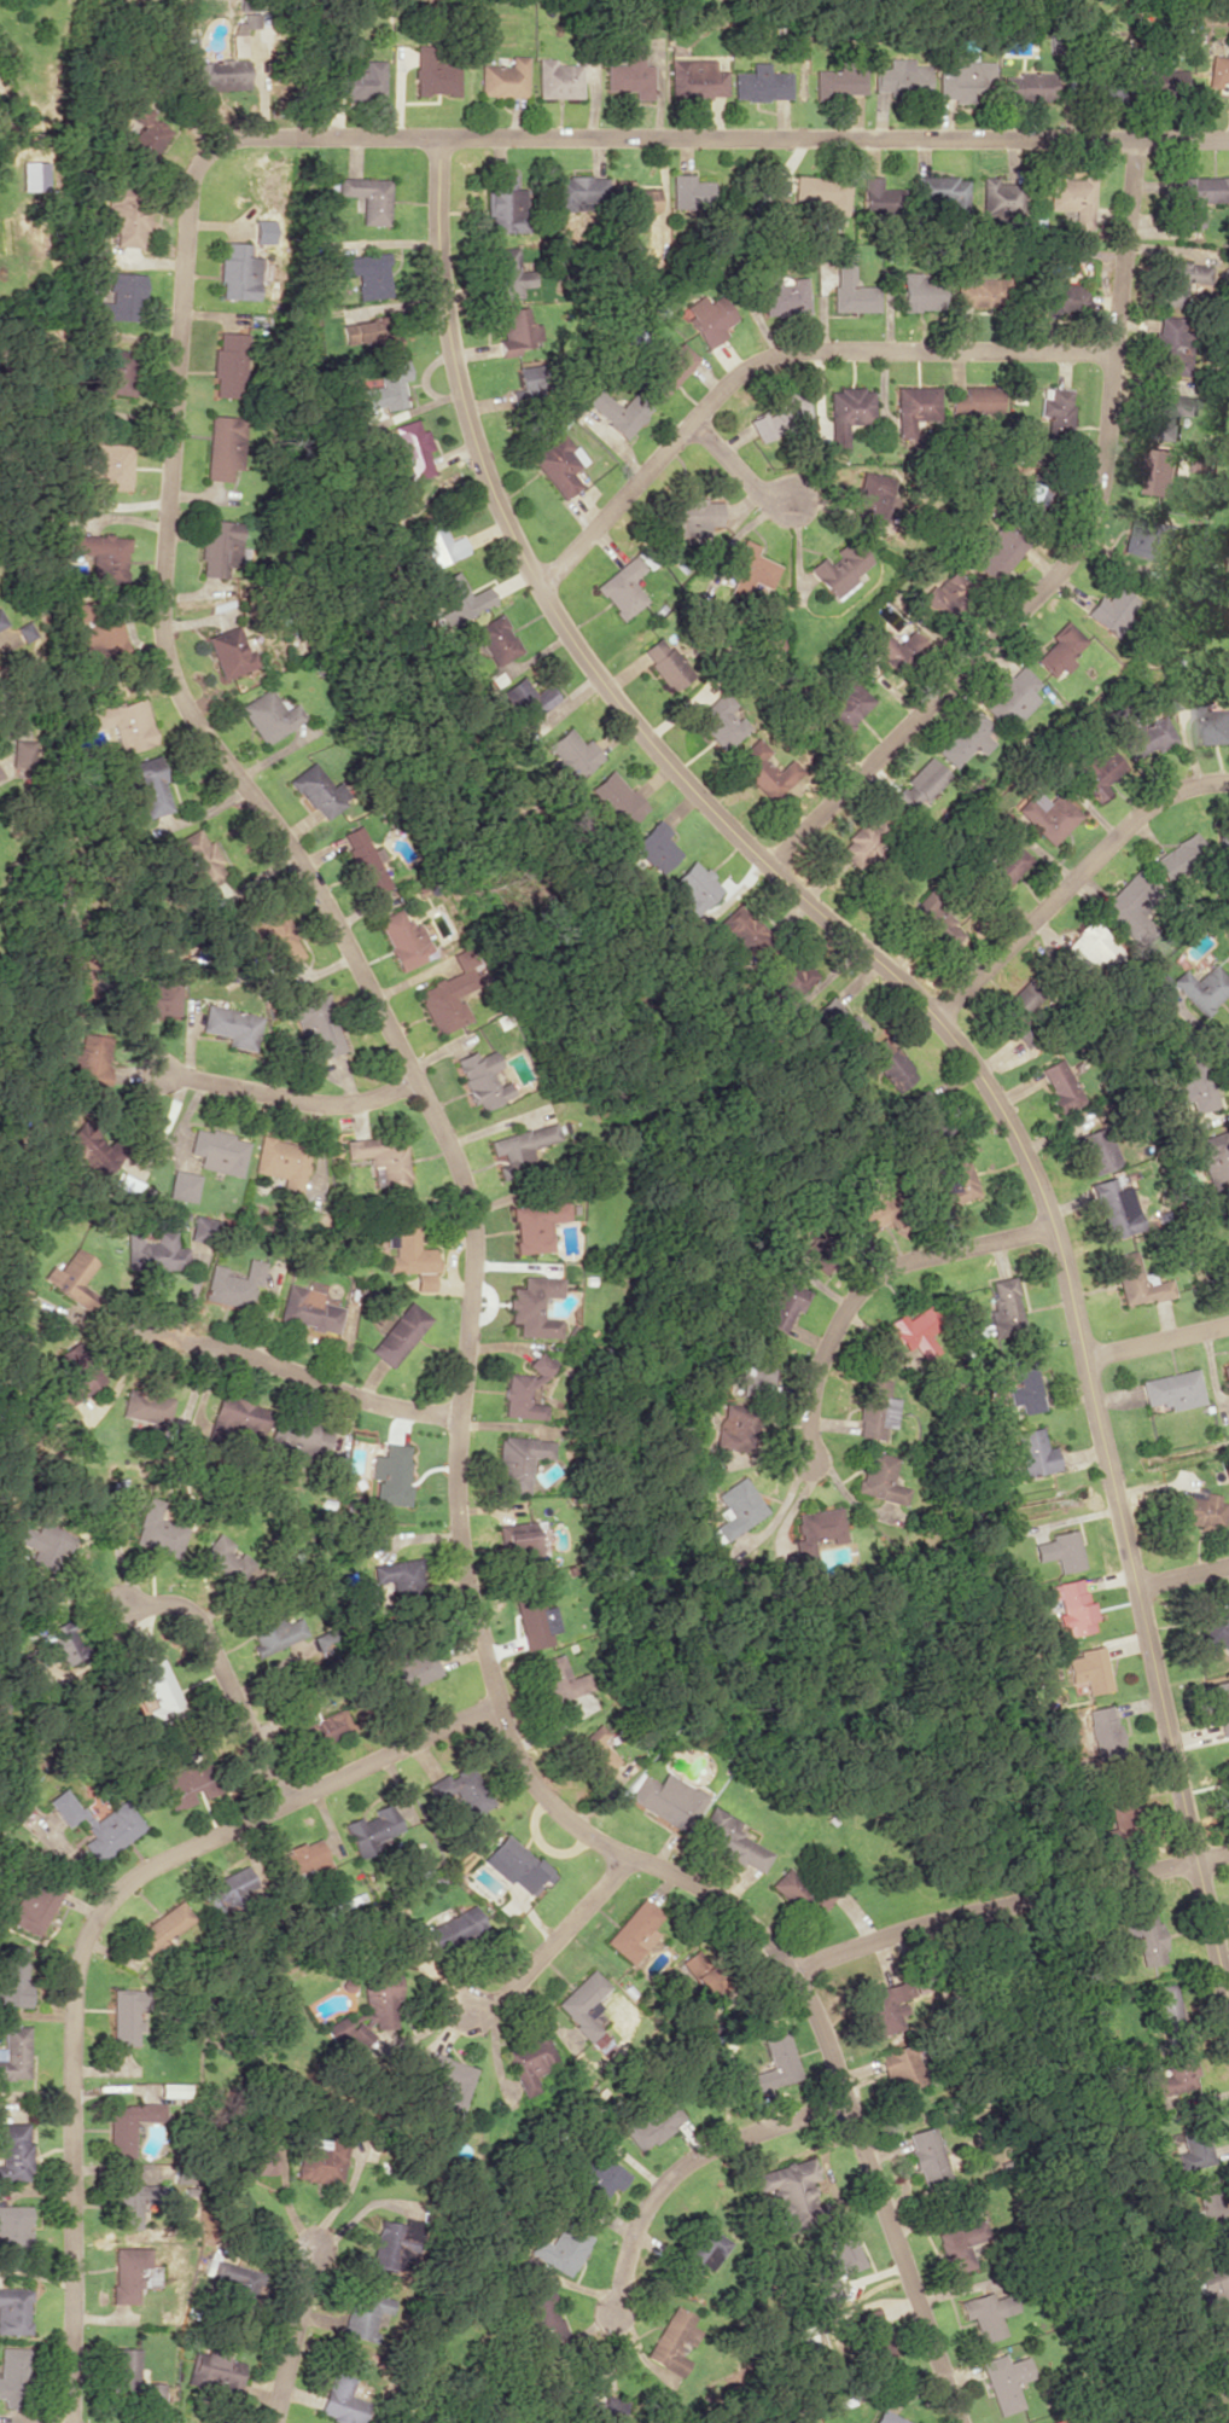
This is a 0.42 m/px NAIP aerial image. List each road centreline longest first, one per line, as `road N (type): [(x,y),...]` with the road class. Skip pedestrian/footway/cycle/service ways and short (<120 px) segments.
road 1 (residential): [(1228,136),(225,140),(202,153),(192,180),(159,603),(164,656),(180,701),(298,856),(464,1183),(474,1237),(459,1540),(499,1707),(540,1789),(576,1829),(734,1908),(791,1972),(816,2014),(956,2422)]
road 2 (tertiary): [(1228,2013),(1083,1356),(1025,1156),(1001,1100),(937,1019),(764,865),(636,727),(537,587),(476,455),(454,366),(436,216),(438,138)]
road 3 (residential): [(70,2422),(72,1980),(82,1937),(104,1901),(135,1876),(499,1707)]
road 4 (residential): [(1131,138),(1097,501),(1074,551),(764,865)]
road 5 (residential): [(1114,350),(804,350),(765,358),(741,370),(689,420),(537,587)]
road 6 (residential): [(1228,1854),(893,1933),(791,1972)]
road 7 (residential): [(937,1019),(1149,804),(1228,780)]
road 8 (residential): [(1050,1225),(878,1276),(825,1349),(804,1460)]
road 9 (residential): [(848,2105),(756,2123),(666,2183),(627,2272),(619,2336)]
road 10 (residential): [(461,1416),(384,1406),(252,1358),(147,1340)]
road 11 (residential): [(287,1803),(196,1611),(176,1604),(123,1608)]
road 12 (residential): [(414,1079),(368,1100),(320,1103),(162,1074)]
road 13 (residential): [(621,1854),(610,1877),(476,2017)]
road 14 (residential): [(269,2422),(316,2245)]
road 15 (residential): [(1083,1356),(1228,1324)]
road 16 (residential): [(689,420),(753,490),(796,500)]

